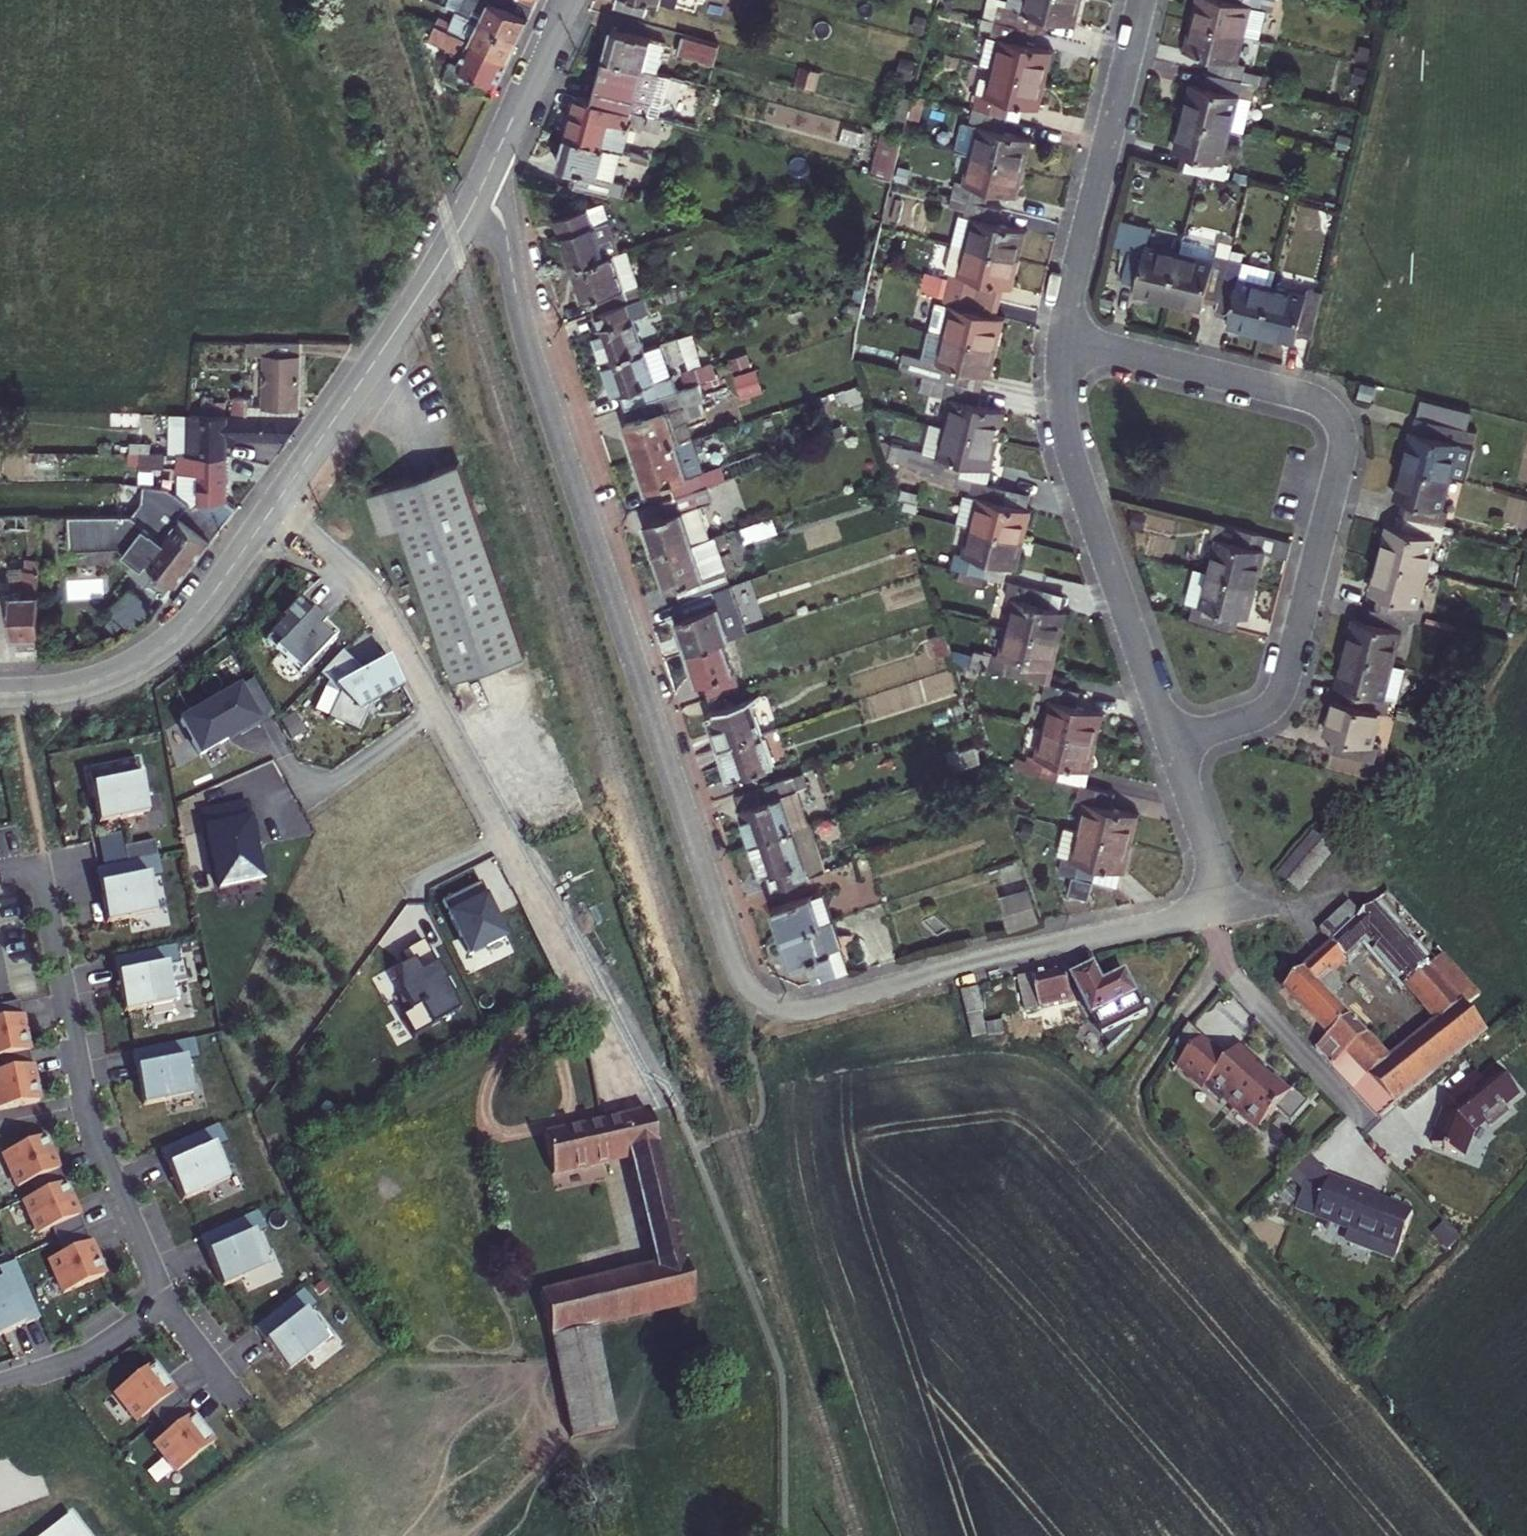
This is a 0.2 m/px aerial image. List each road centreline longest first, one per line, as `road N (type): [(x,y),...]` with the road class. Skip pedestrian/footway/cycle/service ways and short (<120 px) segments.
road 1 (residential): [(481,188),(504,228),(537,377),(732,961),(756,999),(801,1012),(1226,911)]
road 2 (tertiary): [(0,693),(105,678),(186,625),(396,329),(481,188)]
road 3 (residential): [(1063,338),(1301,395),(1328,410),(1342,435),(1279,690),(1256,714),(1171,742)]
road 4 (track): [(1492,1535),(1129,1108)]
road 5 (residential): [(1063,338),(1061,402),(1070,447),(1171,742)]
road 6 (residential): [(1140,0),(1063,338)]
road 7 (residential): [(56,864),(105,1116)]
road 8 (residential): [(1226,911),(1220,964),(1138,1081),(1129,1108)]
road 9 (residential): [(105,1116),(179,1310)]
road 10 (tertiary): [(481,188),(568,0)]
road 11 (residential): [(179,1310),(74,1377),(0,1399)]
road 12 (residential): [(1171,742),(1226,911)]
road 13 (residential): [(179,1310),(277,1436)]

